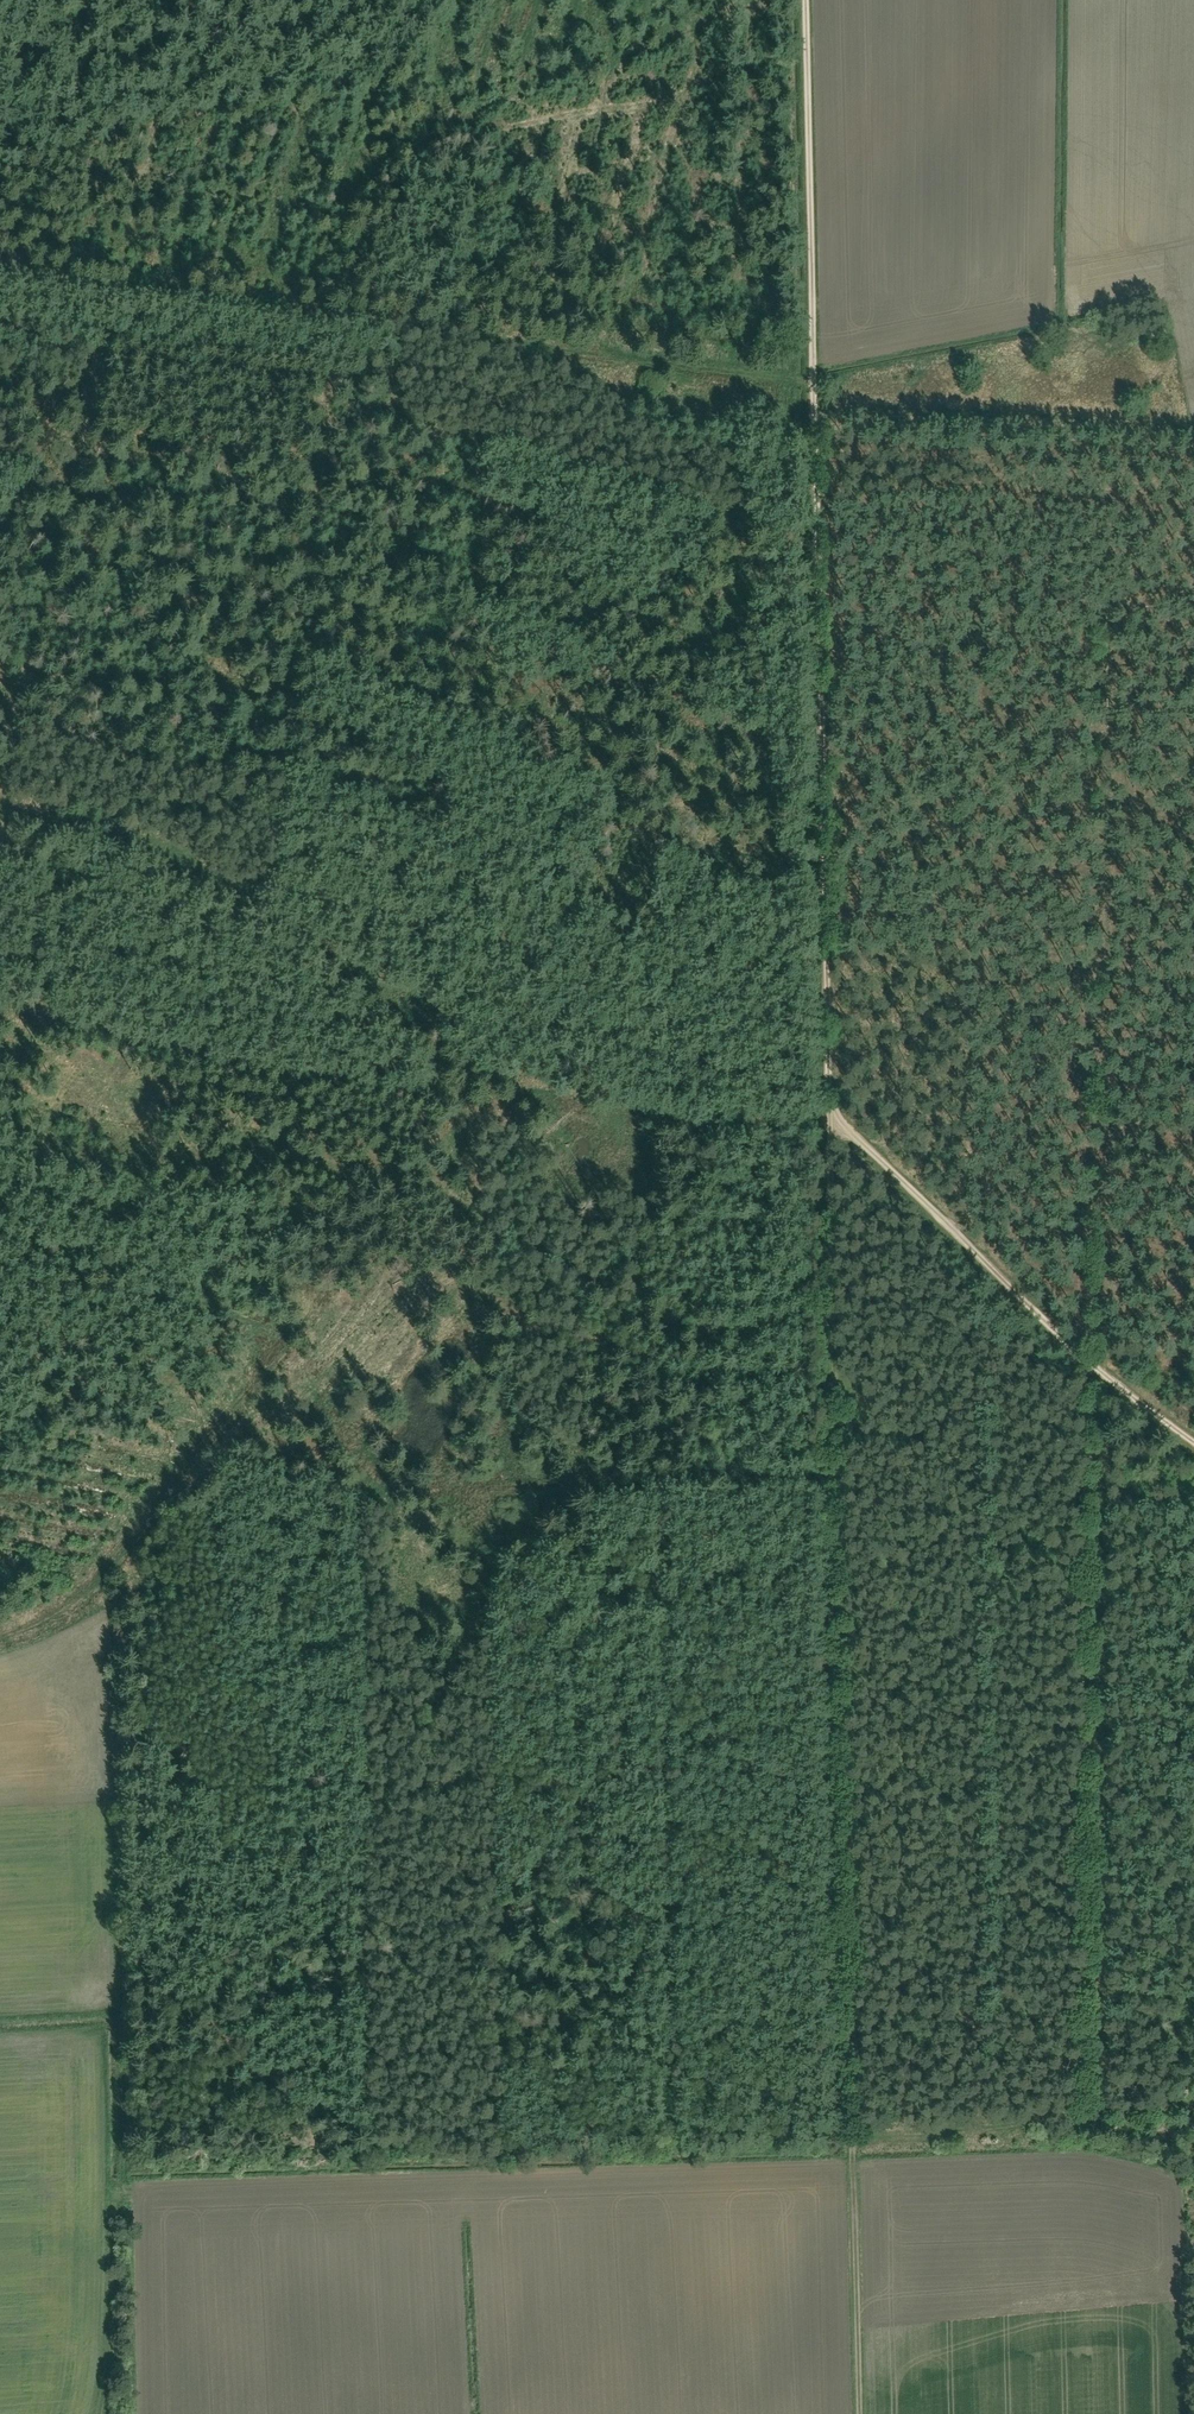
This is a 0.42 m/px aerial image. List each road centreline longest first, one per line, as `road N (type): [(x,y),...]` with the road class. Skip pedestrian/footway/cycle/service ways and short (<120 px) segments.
road 1 (track): [(835,1402),(805,0)]
road 2 (track): [(1193,1426),(829,1132)]
road 3 (track): [(861,2413),(854,2148)]

